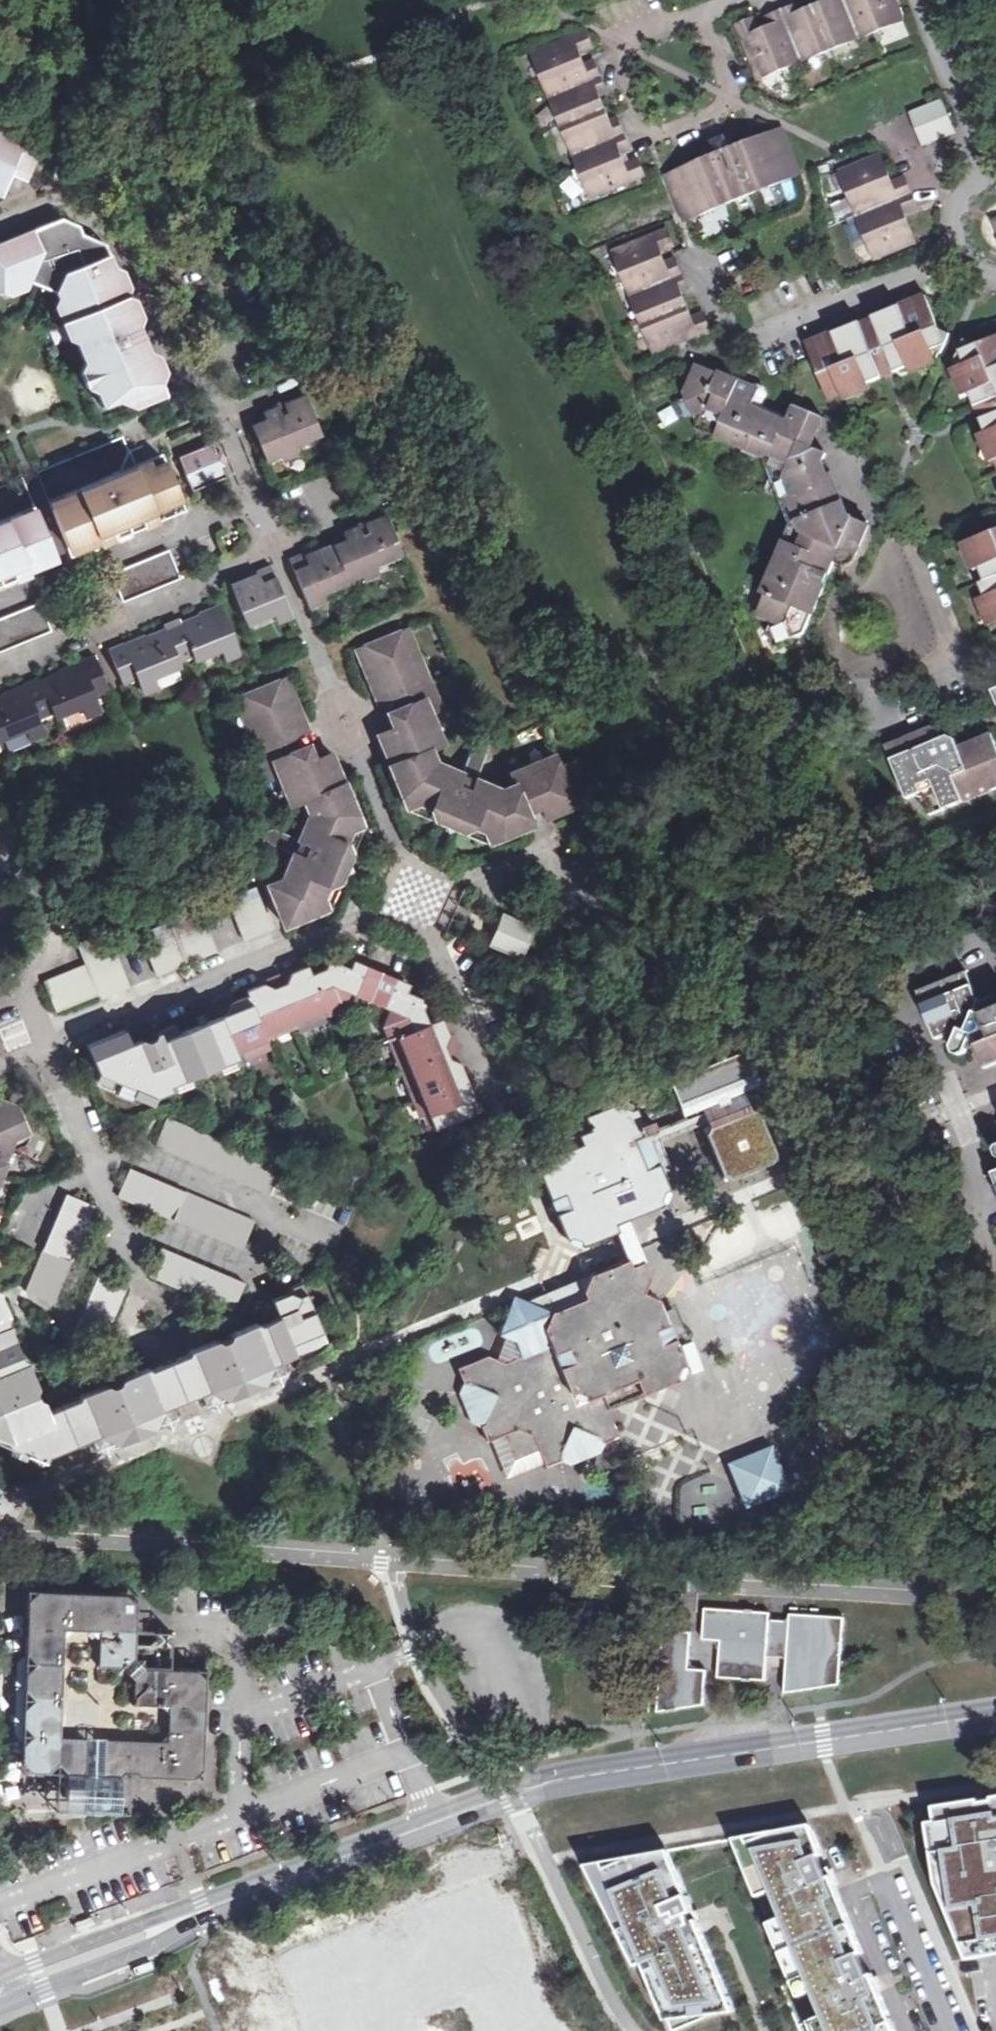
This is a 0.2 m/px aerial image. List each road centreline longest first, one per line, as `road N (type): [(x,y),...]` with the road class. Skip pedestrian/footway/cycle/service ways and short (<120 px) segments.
road 1 (tertiary): [(2,1992),(506,1792),(995,1719)]
road 2 (residential): [(988,989),(973,953),(905,977),(955,1113),(964,1183),(995,1266)]
road 3 (residential): [(374,916),(47,1039)]
road 4 (residential): [(686,252),(760,335),(959,251)]
road 5 (residential): [(211,398),(173,375),(112,229),(61,207),(0,232)]
road 6 (residential): [(698,13),(664,13),(603,36),(643,142),(736,106)]
road 7 (residential): [(269,548),(218,570),(200,590),(0,671)]
road 8 (residential): [(47,1039),(140,1283)]
road 9 (residential): [(934,662),(892,545),(828,433)]
road 10 (residential): [(0,828),(47,955),(31,997),(47,1039)]
road 11 (residential): [(994,171),(916,0)]
road 12 (residential): [(439,941),(494,1105)]
road 13 (residential): [(140,1283),(114,1332),(163,1358),(190,1309)]
road 14 (residential): [(211,398),(269,548)]
road 15 (unclassified): [(886,1884),(948,2030)]
road 16 (residential): [(269,548),(327,683)]
road 17 (residential): [(599,820),(464,874)]
road 18 (residential): [(884,729),(862,678),(934,662)]

